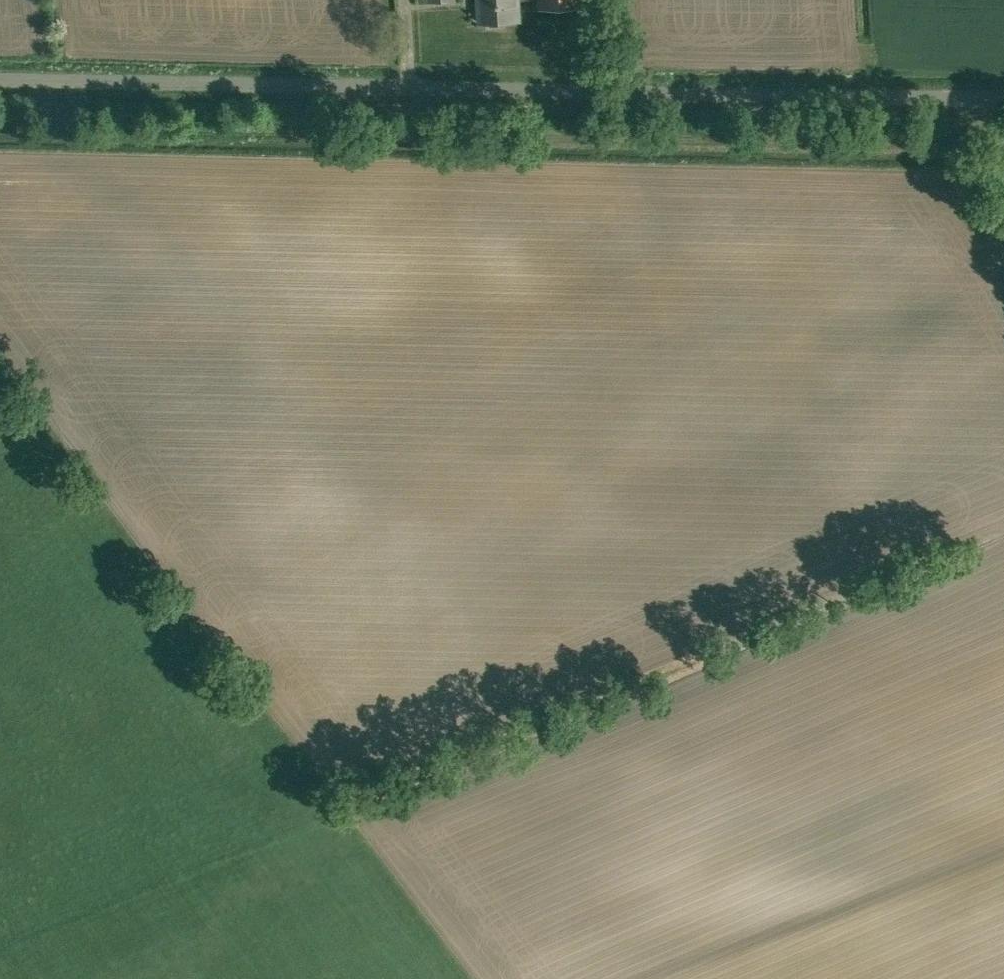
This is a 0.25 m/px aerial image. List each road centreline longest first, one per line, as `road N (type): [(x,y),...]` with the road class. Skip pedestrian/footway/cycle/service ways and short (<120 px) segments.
road 1 (unclassified): [(1003,89),(0,73)]

